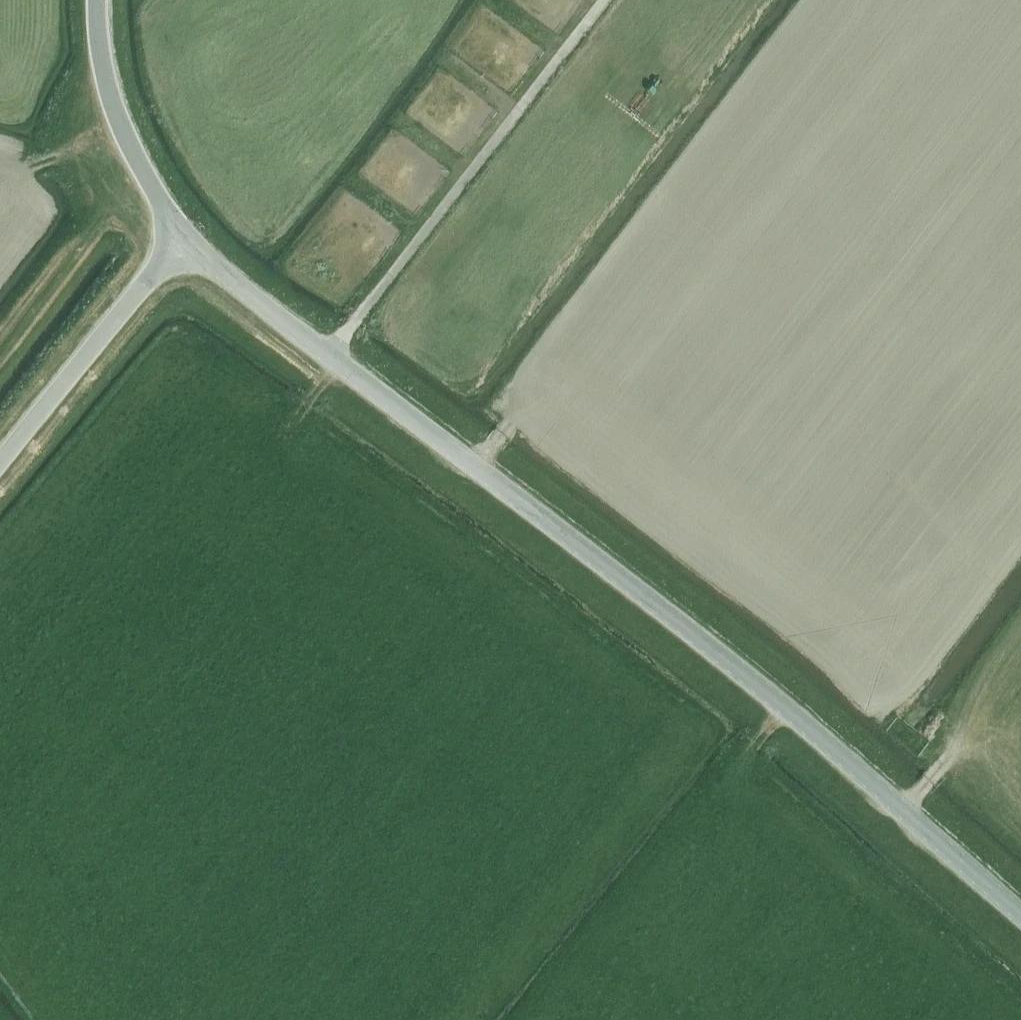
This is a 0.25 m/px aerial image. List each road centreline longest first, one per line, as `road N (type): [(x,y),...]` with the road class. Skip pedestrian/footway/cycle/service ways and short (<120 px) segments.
road 1 (tertiary): [(1020,914),(779,702),(185,235)]
road 2 (tertiary): [(0,462),(185,235)]
road 3 (tertiary): [(185,235),(113,103),(97,0)]
road 4 (track): [(143,168),(0,352)]

